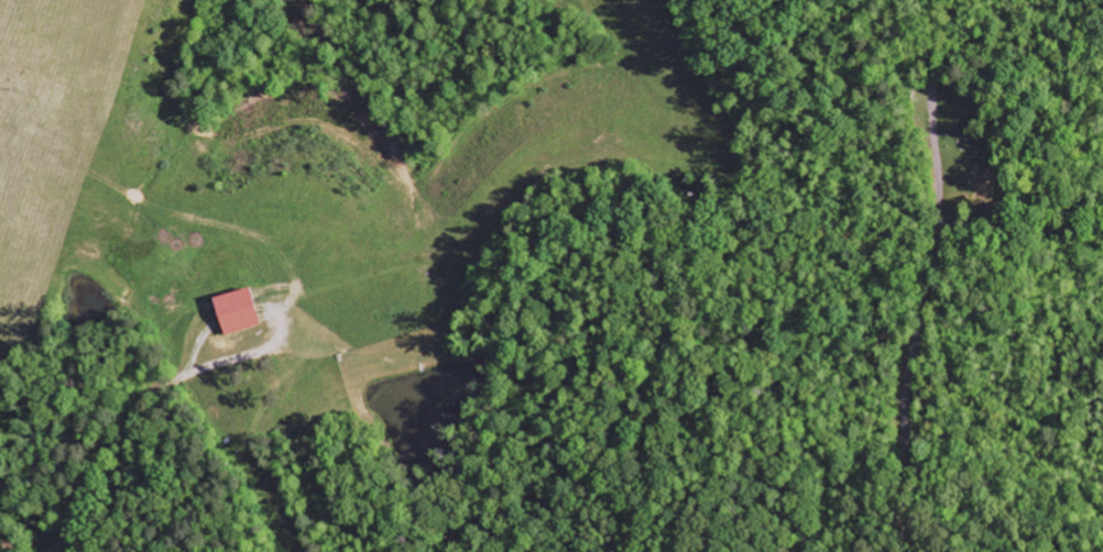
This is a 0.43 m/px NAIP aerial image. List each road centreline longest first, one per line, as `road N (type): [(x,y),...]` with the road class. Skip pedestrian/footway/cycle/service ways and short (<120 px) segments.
road 1 (residential): [(908,551),(905,401),(941,228),(933,107)]

